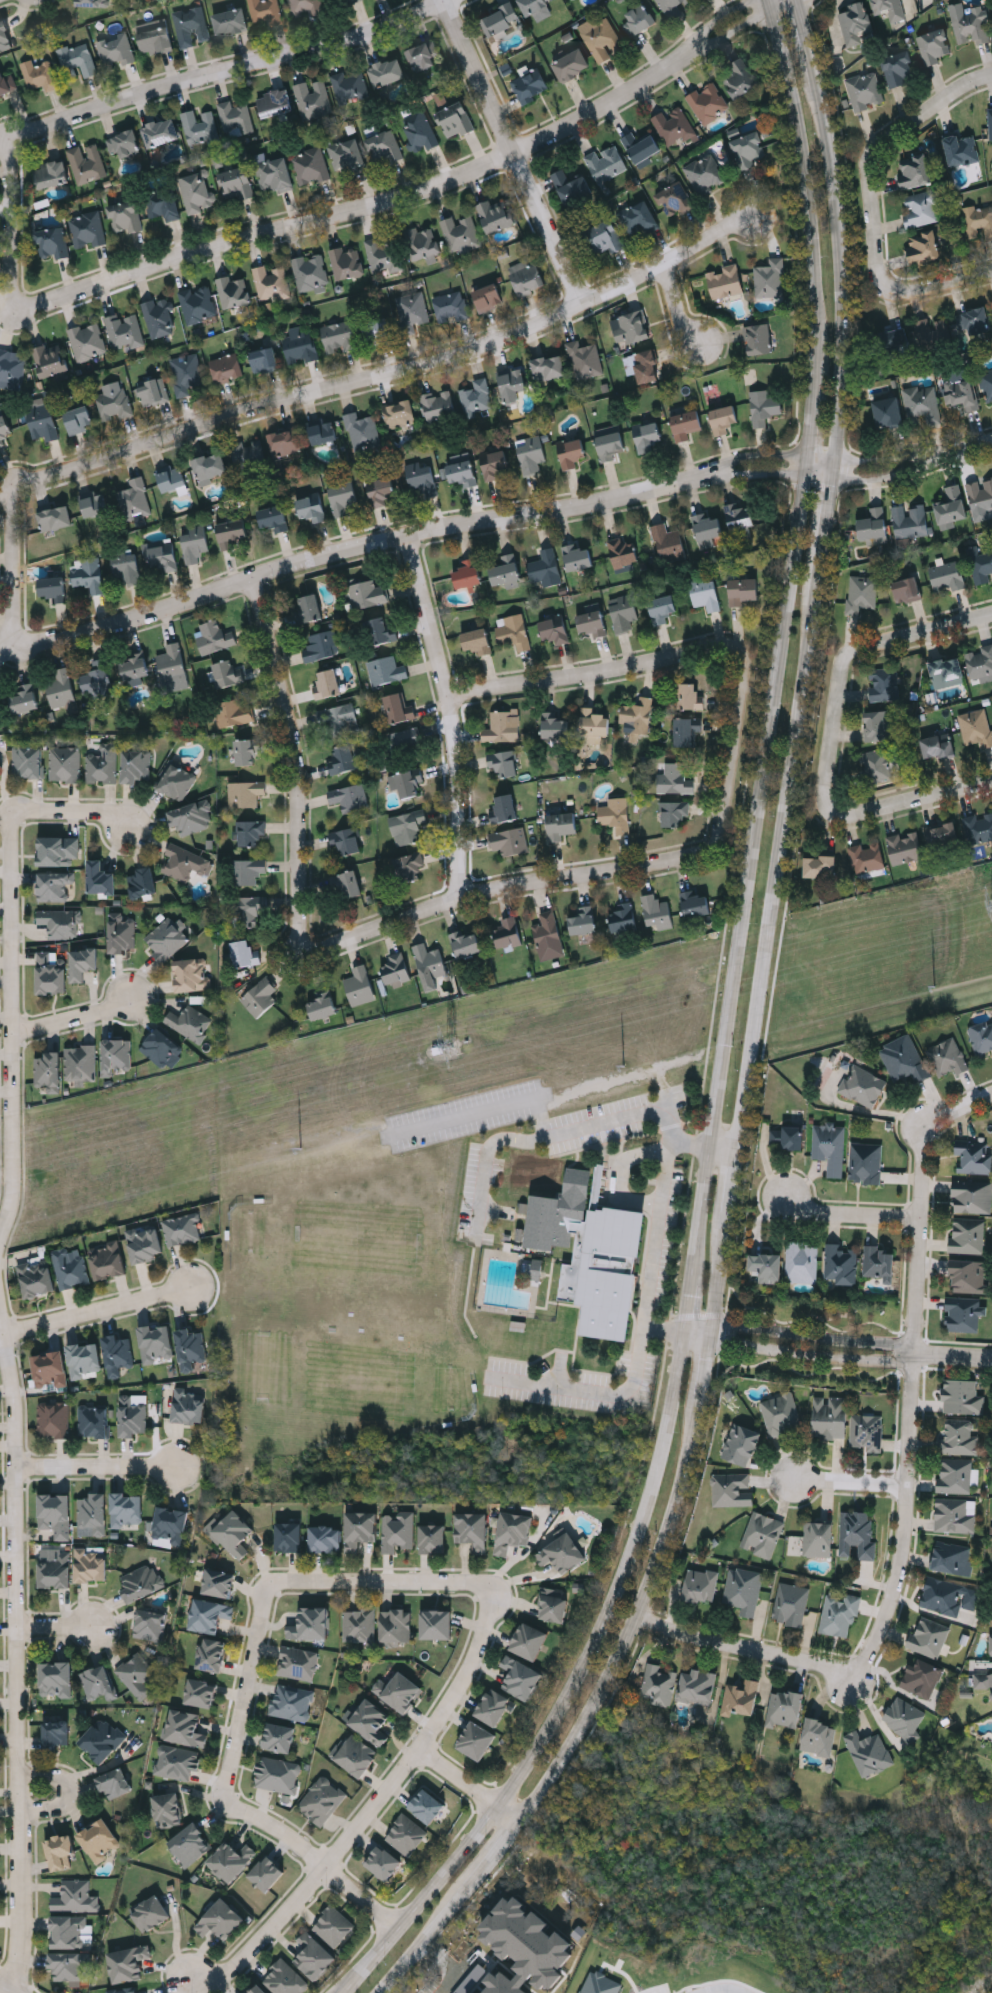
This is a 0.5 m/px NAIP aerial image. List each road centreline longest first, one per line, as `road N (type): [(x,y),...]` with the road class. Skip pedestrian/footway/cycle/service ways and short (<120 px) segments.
road 1 (residential): [(13,648),(15,496),(29,480),(446,358),(584,305),(757,215)]
road 2 (secondary): [(804,477),(747,837),(693,1283)]
road 3 (residential): [(10,275),(16,296),(35,305),(156,263),(420,192),(602,108),(698,44)]
road 4 (secondary): [(684,1338),(644,1545),(617,1613),(470,1840),(343,1992)]
road 5 (residential): [(0,652),(410,534),(685,481)]
road 6 (residential): [(15,1992),(23,1955),(18,1464),(0,1302)]
road 7 (residential): [(10,275),(14,142),(116,101),(373,33),(448,0)]
road 8 (secondary): [(753,1148),(824,565)]
road 9 (residential): [(853,1684),(883,1625),(902,1555),(930,1133)]
road 10 (residential): [(491,1586),(493,1610),(470,1672),(422,1747),(239,1967),(195,1973)]
road 11 (residential): [(453,702),(486,687),(733,645),(744,664),(717,840)]
road 12 (secondary): [(524,1824),(578,1759),(652,1631),(679,1561),(716,1402)]
road 13 (residential): [(0,1248),(16,1177),(8,813)]
road 14 (residential): [(326,946),(463,898),(688,856),(717,840)]
road 15 (residential): [(251,576),(295,765),(298,930),(308,950),(326,946)]
road 16 (secondary): [(835,459),(846,324),(843,222),(817,69)]
road 17 (residential): [(410,534),(453,702),(463,898)]
road 18 (secondary): [(768,16),(807,226),(810,360)]
road 19 (residential): [(446,0),(584,305)]
road 20 (residential): [(859,813),(833,802),(829,786),(845,661),(859,648),(991,614)]
road 21 (residential): [(991,272),(907,293),(887,284),(877,265),(870,162),(926,113)]
road 22 (residential): [(229,1797),(273,1581)]
road 23 (residential): [(273,1581),(491,1586)]
road 24 (residential): [(402,1920),(229,1797)]
road 25 (residential): [(652,1626),(853,1684)]
road 26 (residential): [(0,1337),(188,1291)]
road 27 (residential): [(905,1354),(879,1342),(730,1328)]
road 28 (residential): [(728,1344),(877,1359),(905,1354)]
road 29 (residential): [(18,1464),(176,1467)]
road 30 (residential): [(919,1217),(815,1209),(785,1191)]
road 31 (residential): [(991,780),(859,813)]
road 32 (residential): [(10,1036),(115,1009),(135,993)]
road 33 (secondary): [(379,1992),(464,1894)]
road 34 (residential): [(422,1747),(524,1824)]
road 35 (residential): [(805,454),(758,453),(685,481)]
road 36 (residential): [(833,480),(861,481),(953,453)]
road 37 (residential): [(8,813),(111,813),(125,827)]
road 38 (residential): [(20,1814),(65,1811),(73,1792),(19,1780)]

